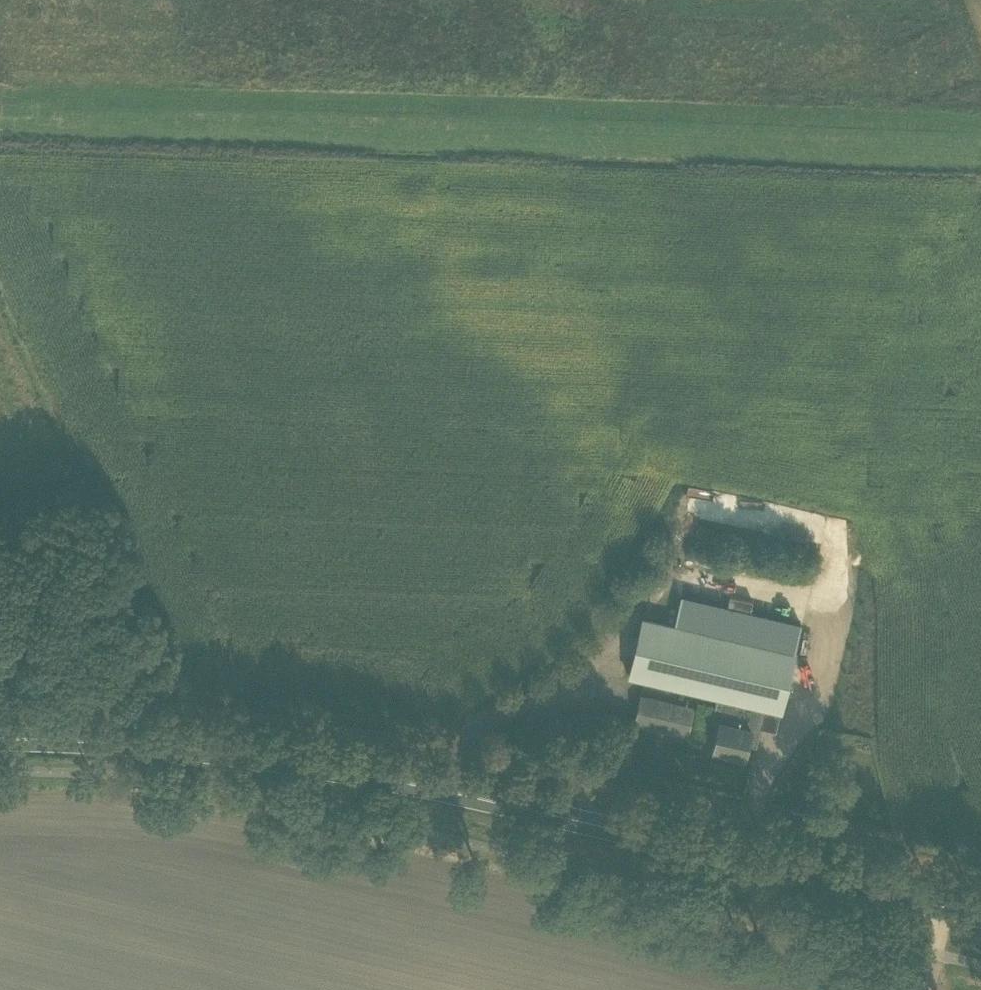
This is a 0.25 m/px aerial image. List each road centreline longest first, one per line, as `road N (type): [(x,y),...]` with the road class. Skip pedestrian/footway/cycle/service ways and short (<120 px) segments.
road 1 (tertiary): [(980,915),(486,797),(258,756),(0,740)]

